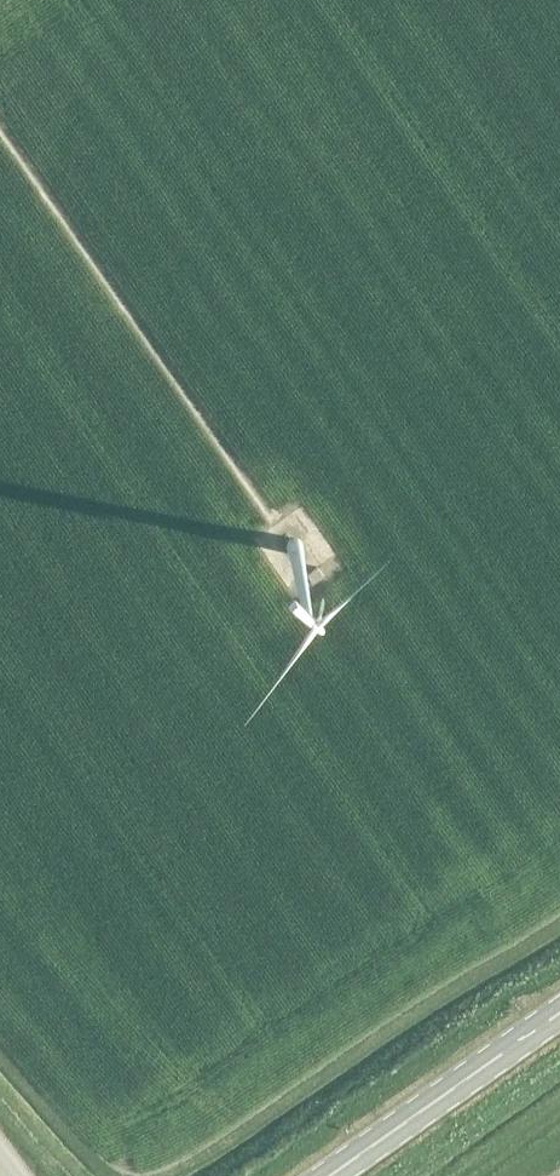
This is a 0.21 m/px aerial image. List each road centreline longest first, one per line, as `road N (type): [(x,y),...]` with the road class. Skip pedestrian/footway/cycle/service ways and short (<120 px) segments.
road 1 (track): [(277,521),(0,127)]
road 2 (secondary): [(328,1175),(559,1012)]

